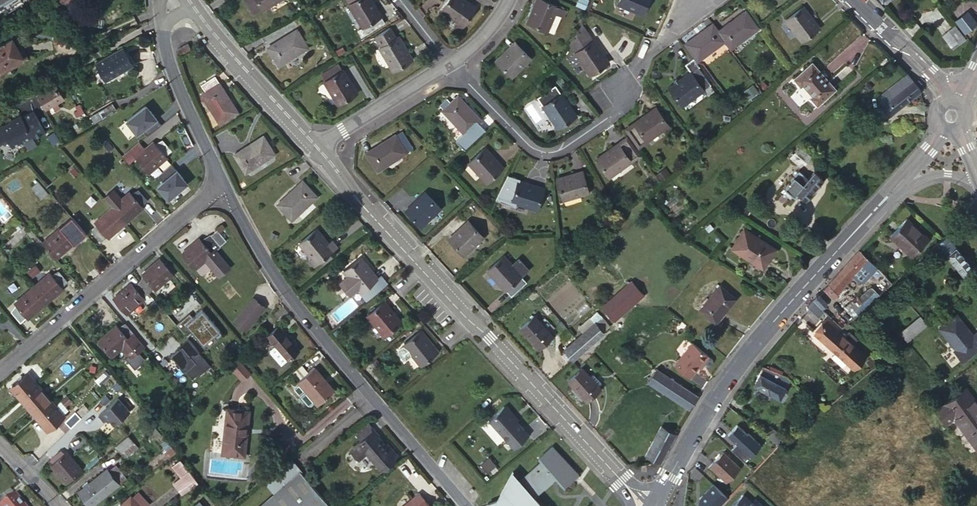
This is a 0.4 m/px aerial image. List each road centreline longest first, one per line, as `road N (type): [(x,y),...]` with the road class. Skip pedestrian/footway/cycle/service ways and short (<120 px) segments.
road 1 (residential): [(621,481),(320,151)]
road 2 (residential): [(465,505),(272,272),(219,183)]
road 3 (residential): [(219,183),(0,370)]
road 4 (residential): [(705,414),(764,333),(880,205)]
road 5 (residential): [(610,83),(625,108),(562,150),(540,152),(449,65)]
road 6 (residential): [(320,151),(192,4)]
road 7 (residential): [(219,183),(164,29)]
road 8 (residential): [(320,151),(449,65)]

